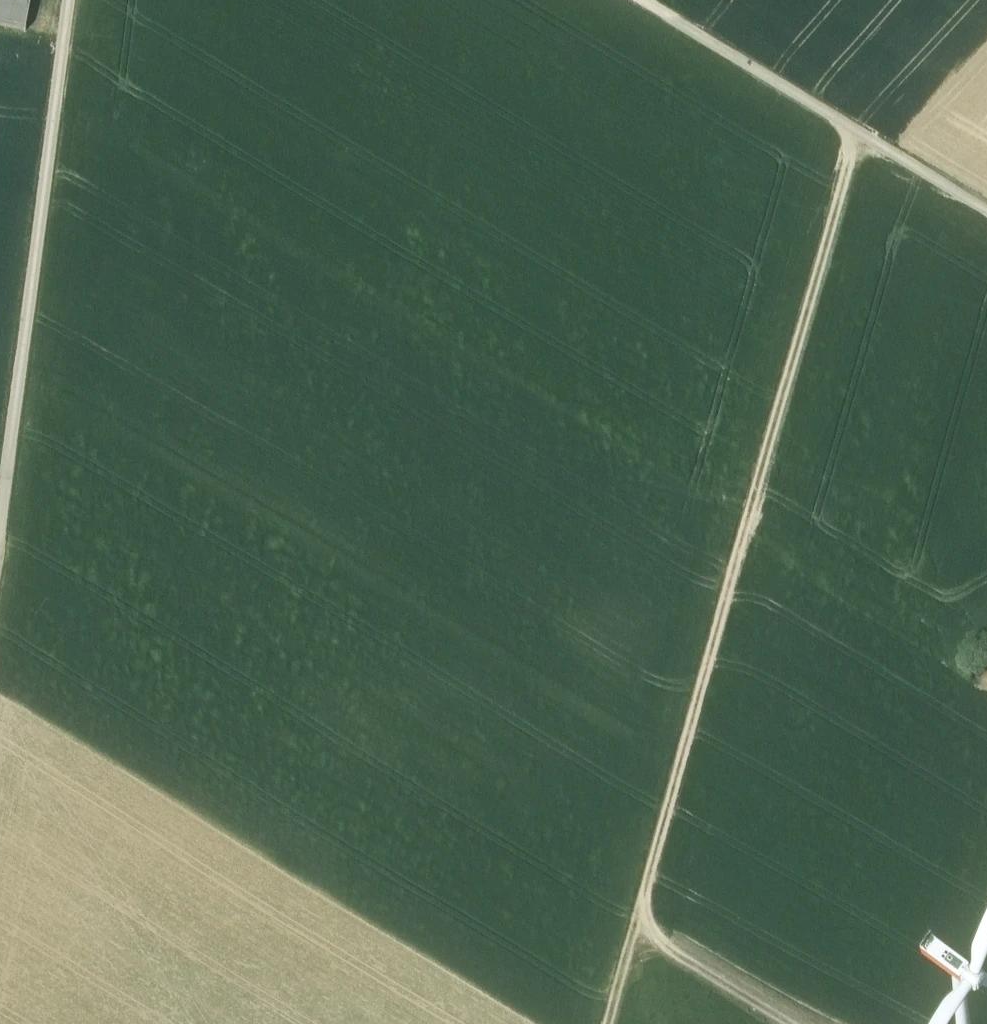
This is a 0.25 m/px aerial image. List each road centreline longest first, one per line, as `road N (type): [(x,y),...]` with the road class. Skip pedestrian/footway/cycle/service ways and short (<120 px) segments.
road 1 (track): [(857,132),(635,933),(794,1023)]
road 2 (track): [(69,0),(0,521)]
road 3 (track): [(986,210),(639,0)]

